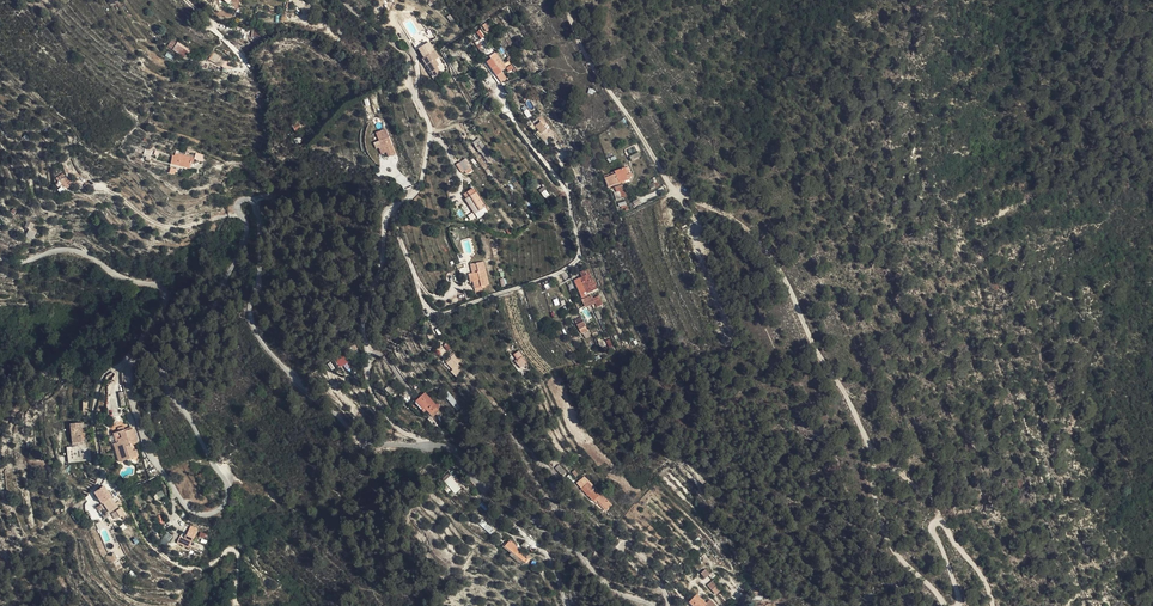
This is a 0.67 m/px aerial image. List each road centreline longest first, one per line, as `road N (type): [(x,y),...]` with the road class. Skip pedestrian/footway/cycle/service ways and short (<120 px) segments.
road 1 (unclassified): [(426,447),(361,439),(272,357),(250,310),(260,236),(257,210),(246,199),(237,207),(244,243),(212,312),(162,378),(228,489),(220,510),(198,515),(150,455),(128,384),(165,290),(124,280),(78,252),(24,262),(0,257)]
road 2 (track): [(946,605),(904,563),(883,518),(871,446),(785,280),(744,226),(678,195),(604,82),(566,0)]
road 3 (track): [(394,209),(428,314),(574,265),(579,249),(569,198),(499,89)]
road 4 (track): [(136,352),(102,377),(98,458),(165,558),(202,567),(238,550),(237,605)]
road 5 (unclassified): [(426,447),(453,448),(523,532),(547,549),(578,555),(602,581),(653,605)]
road 6 (track): [(992,605),(979,571),(936,522),(958,605)]
road 7 (track): [(106,189),(161,224),(241,214)]

